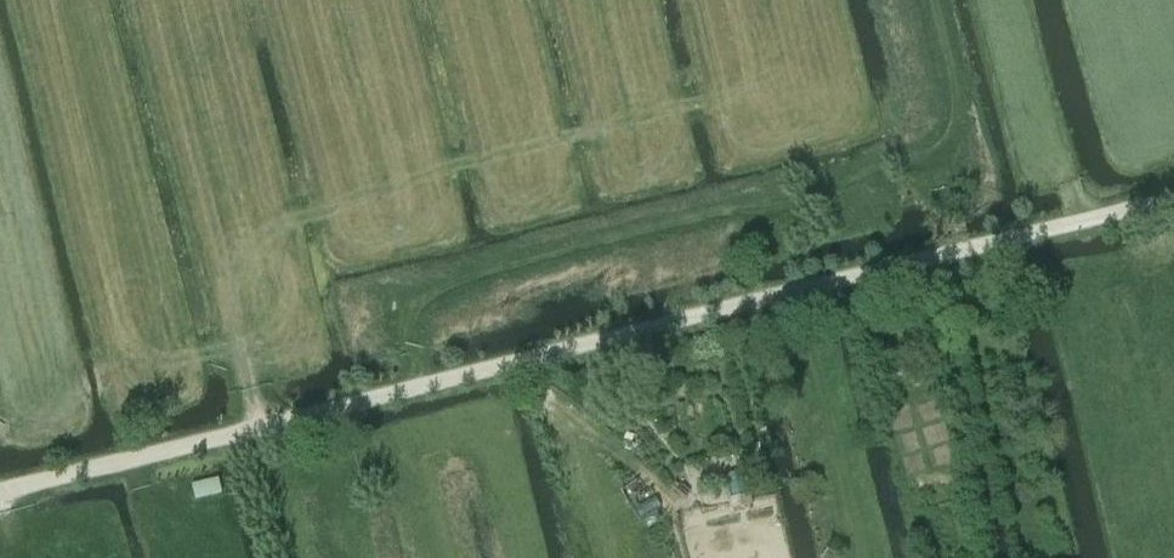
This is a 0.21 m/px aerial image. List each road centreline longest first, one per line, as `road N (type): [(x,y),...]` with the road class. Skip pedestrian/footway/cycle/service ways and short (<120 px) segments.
road 1 (track): [(254,432),(1173,206)]
road 2 (track): [(695,0),(711,101),(302,223),(260,312),(222,352),(0,410)]
road 3 (track): [(0,495),(254,432)]

